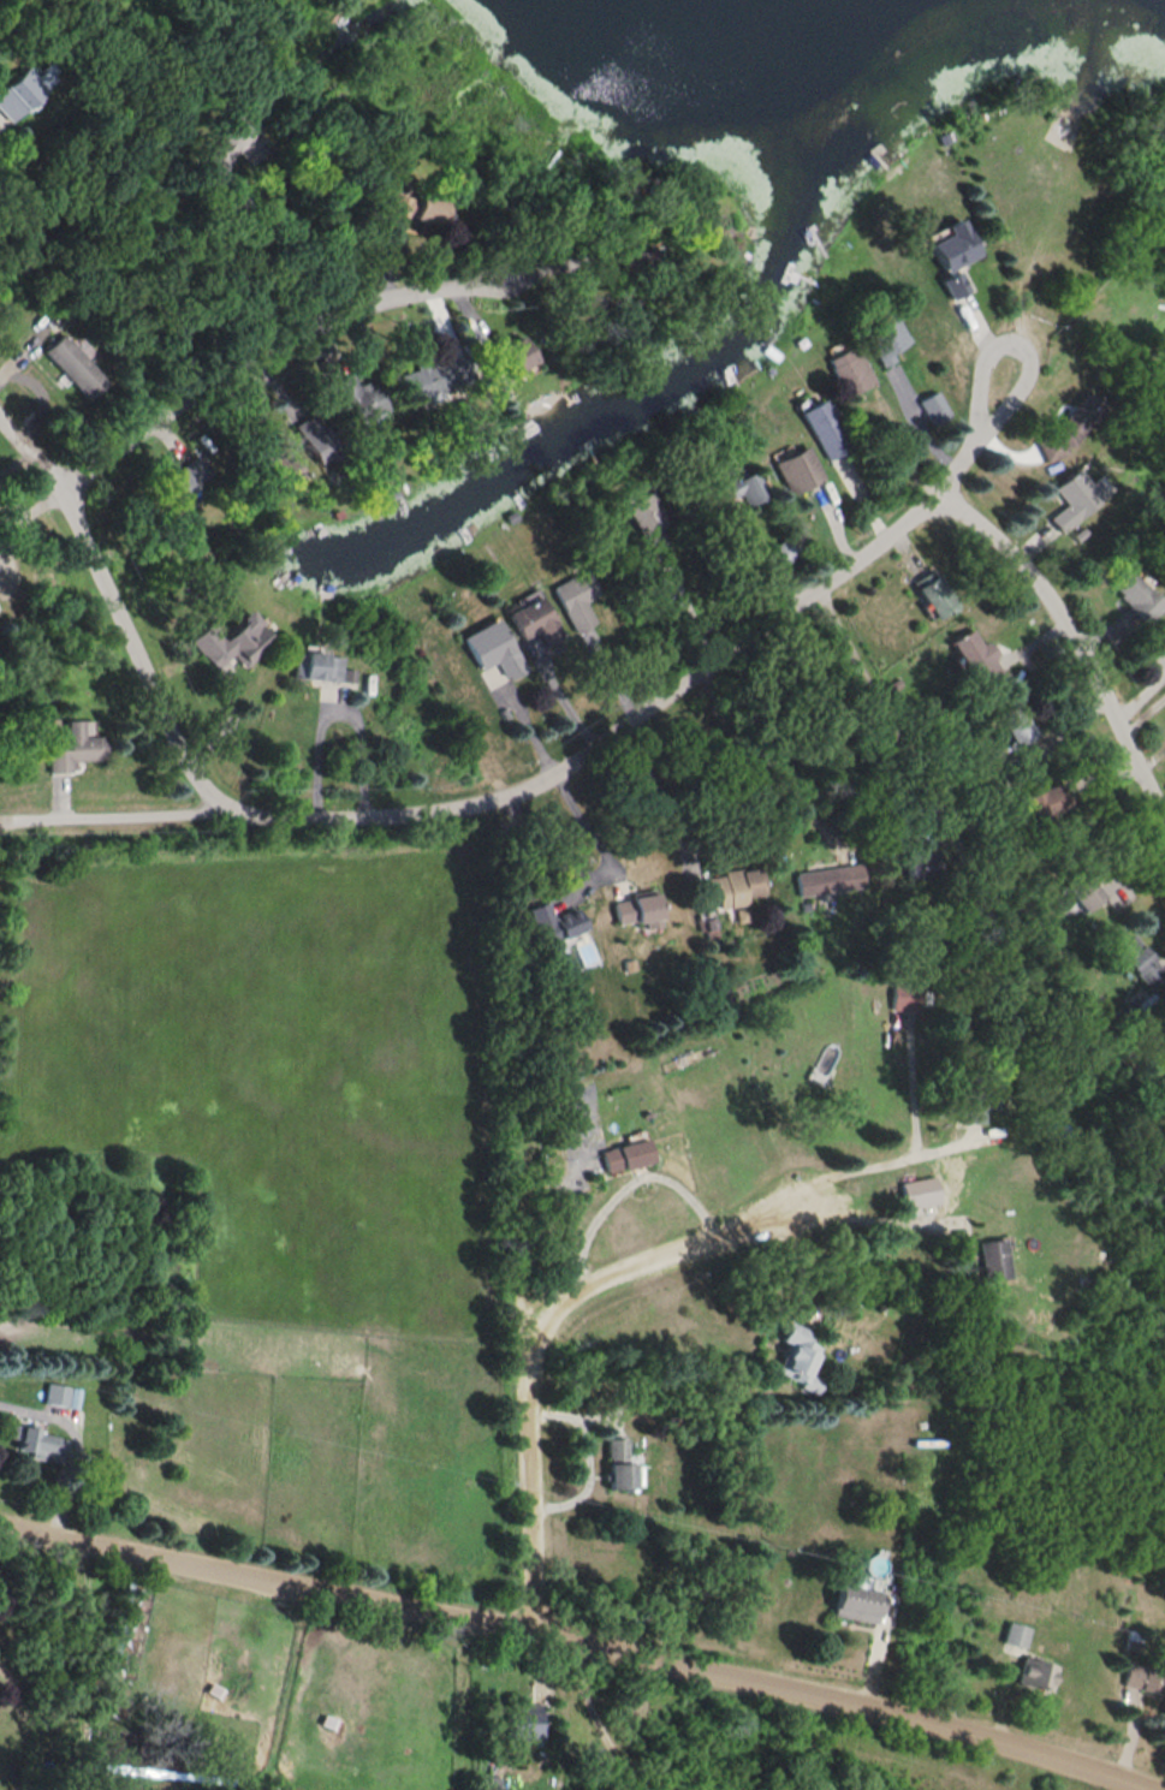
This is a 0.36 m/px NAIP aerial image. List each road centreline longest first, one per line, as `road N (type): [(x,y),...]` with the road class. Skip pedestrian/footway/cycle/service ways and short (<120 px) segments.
road 1 (residential): [(0,1524),(913,1717),(1160,1789)]
road 2 (residential): [(0,818),(165,816),(216,803),(262,817),(394,816),(466,807),(531,785),(604,742),(920,512),(958,460),(1000,379)]
road 3 (residential): [(786,1195),(576,1289),(541,1337),(530,1410),(537,1635)]
road 4 (residential): [(58,495),(150,420),(281,335),(412,291)]
road 5 (residential): [(937,489),(987,528),(1050,601),(1164,821)]
road 6 (residential): [(216,803),(172,739),(58,495)]

